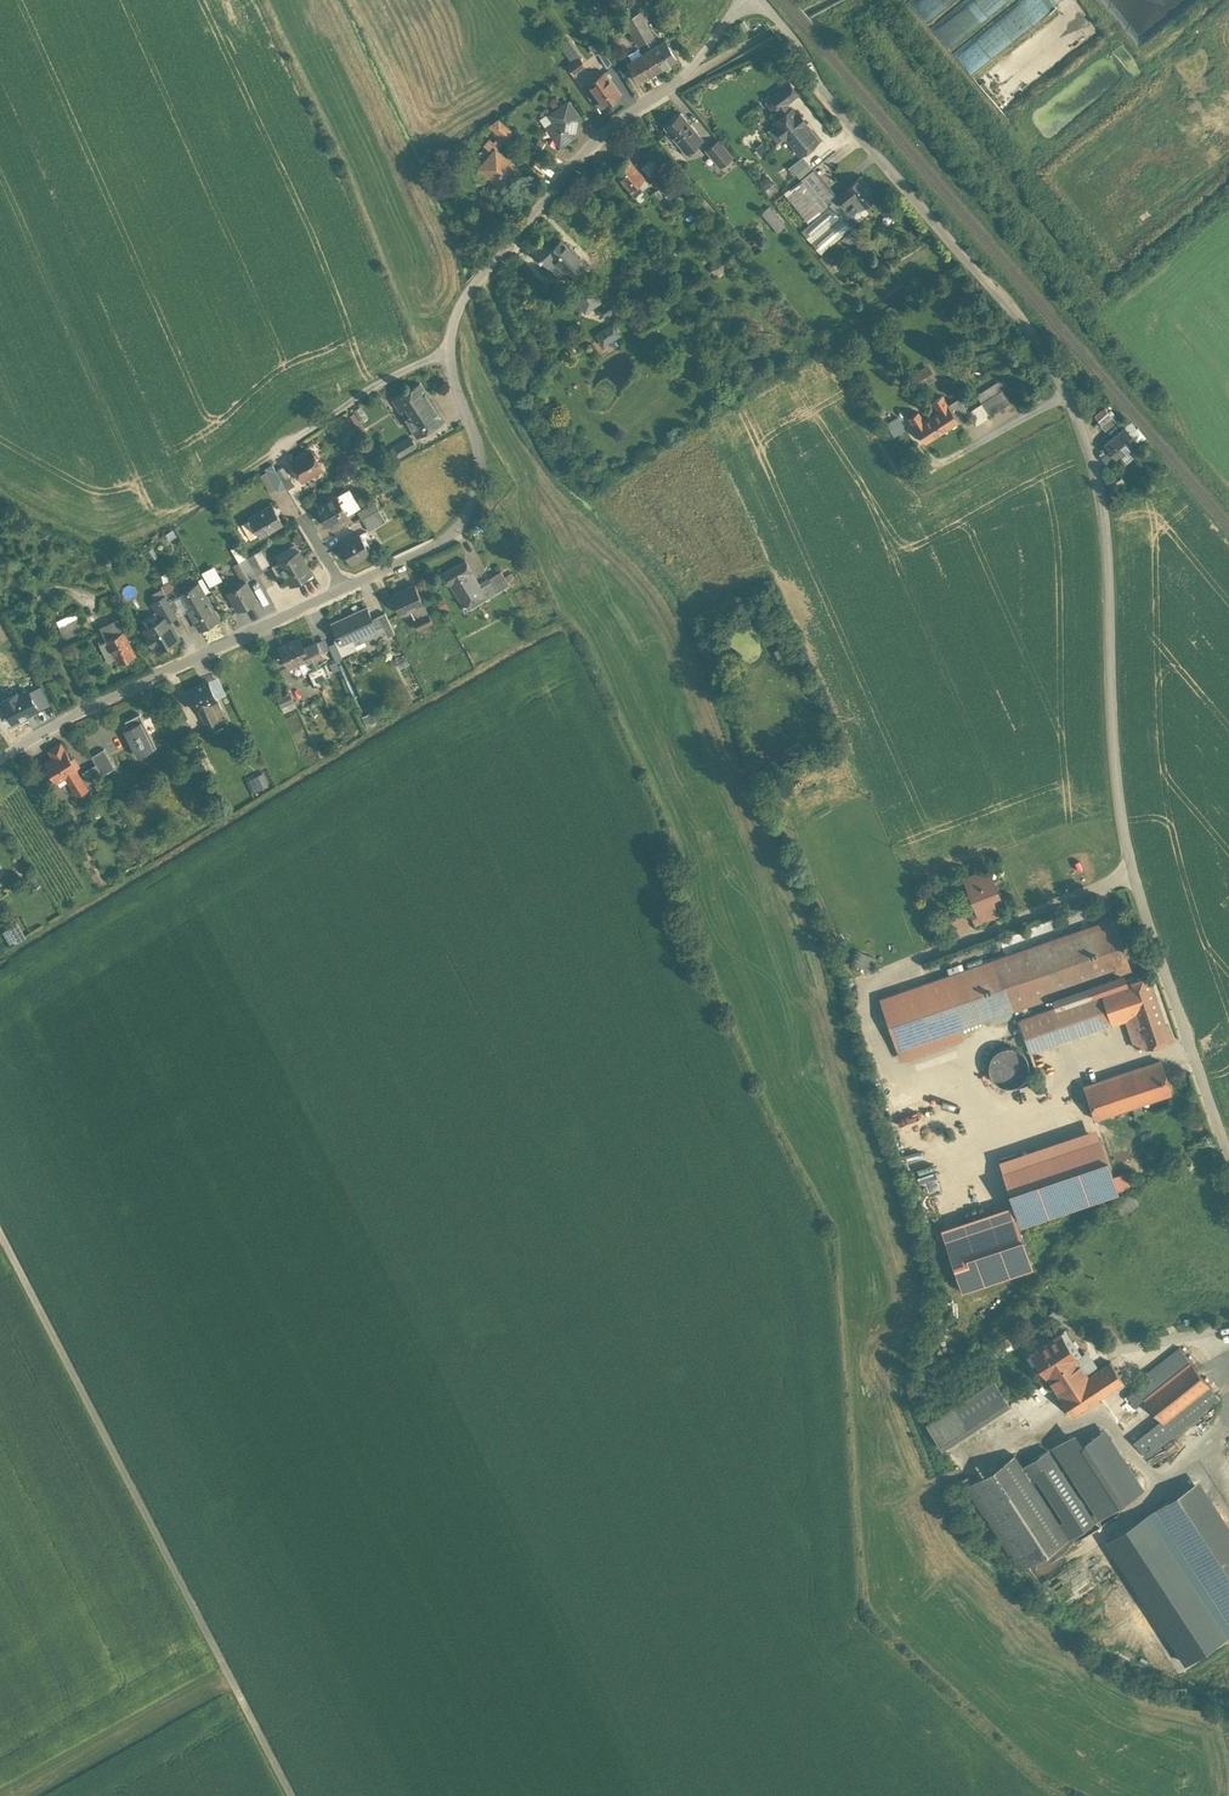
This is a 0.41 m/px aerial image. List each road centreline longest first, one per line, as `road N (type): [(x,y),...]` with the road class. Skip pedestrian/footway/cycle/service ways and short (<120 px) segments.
road 1 (residential): [(748,0),(674,85),(625,114),(580,157),(463,300),(448,355),(477,458),(474,492),(440,547),(0,757)]
road 2 (unclassified): [(1228,1155),(1133,872),(1115,775),(1105,519),(1092,459)]
road 3 (track): [(0,1225),(293,1795)]
road 4 (residential): [(1092,459),(1059,378),(1012,310),(819,87),(759,0)]
road 5 (track): [(1133,872),(853,981)]

